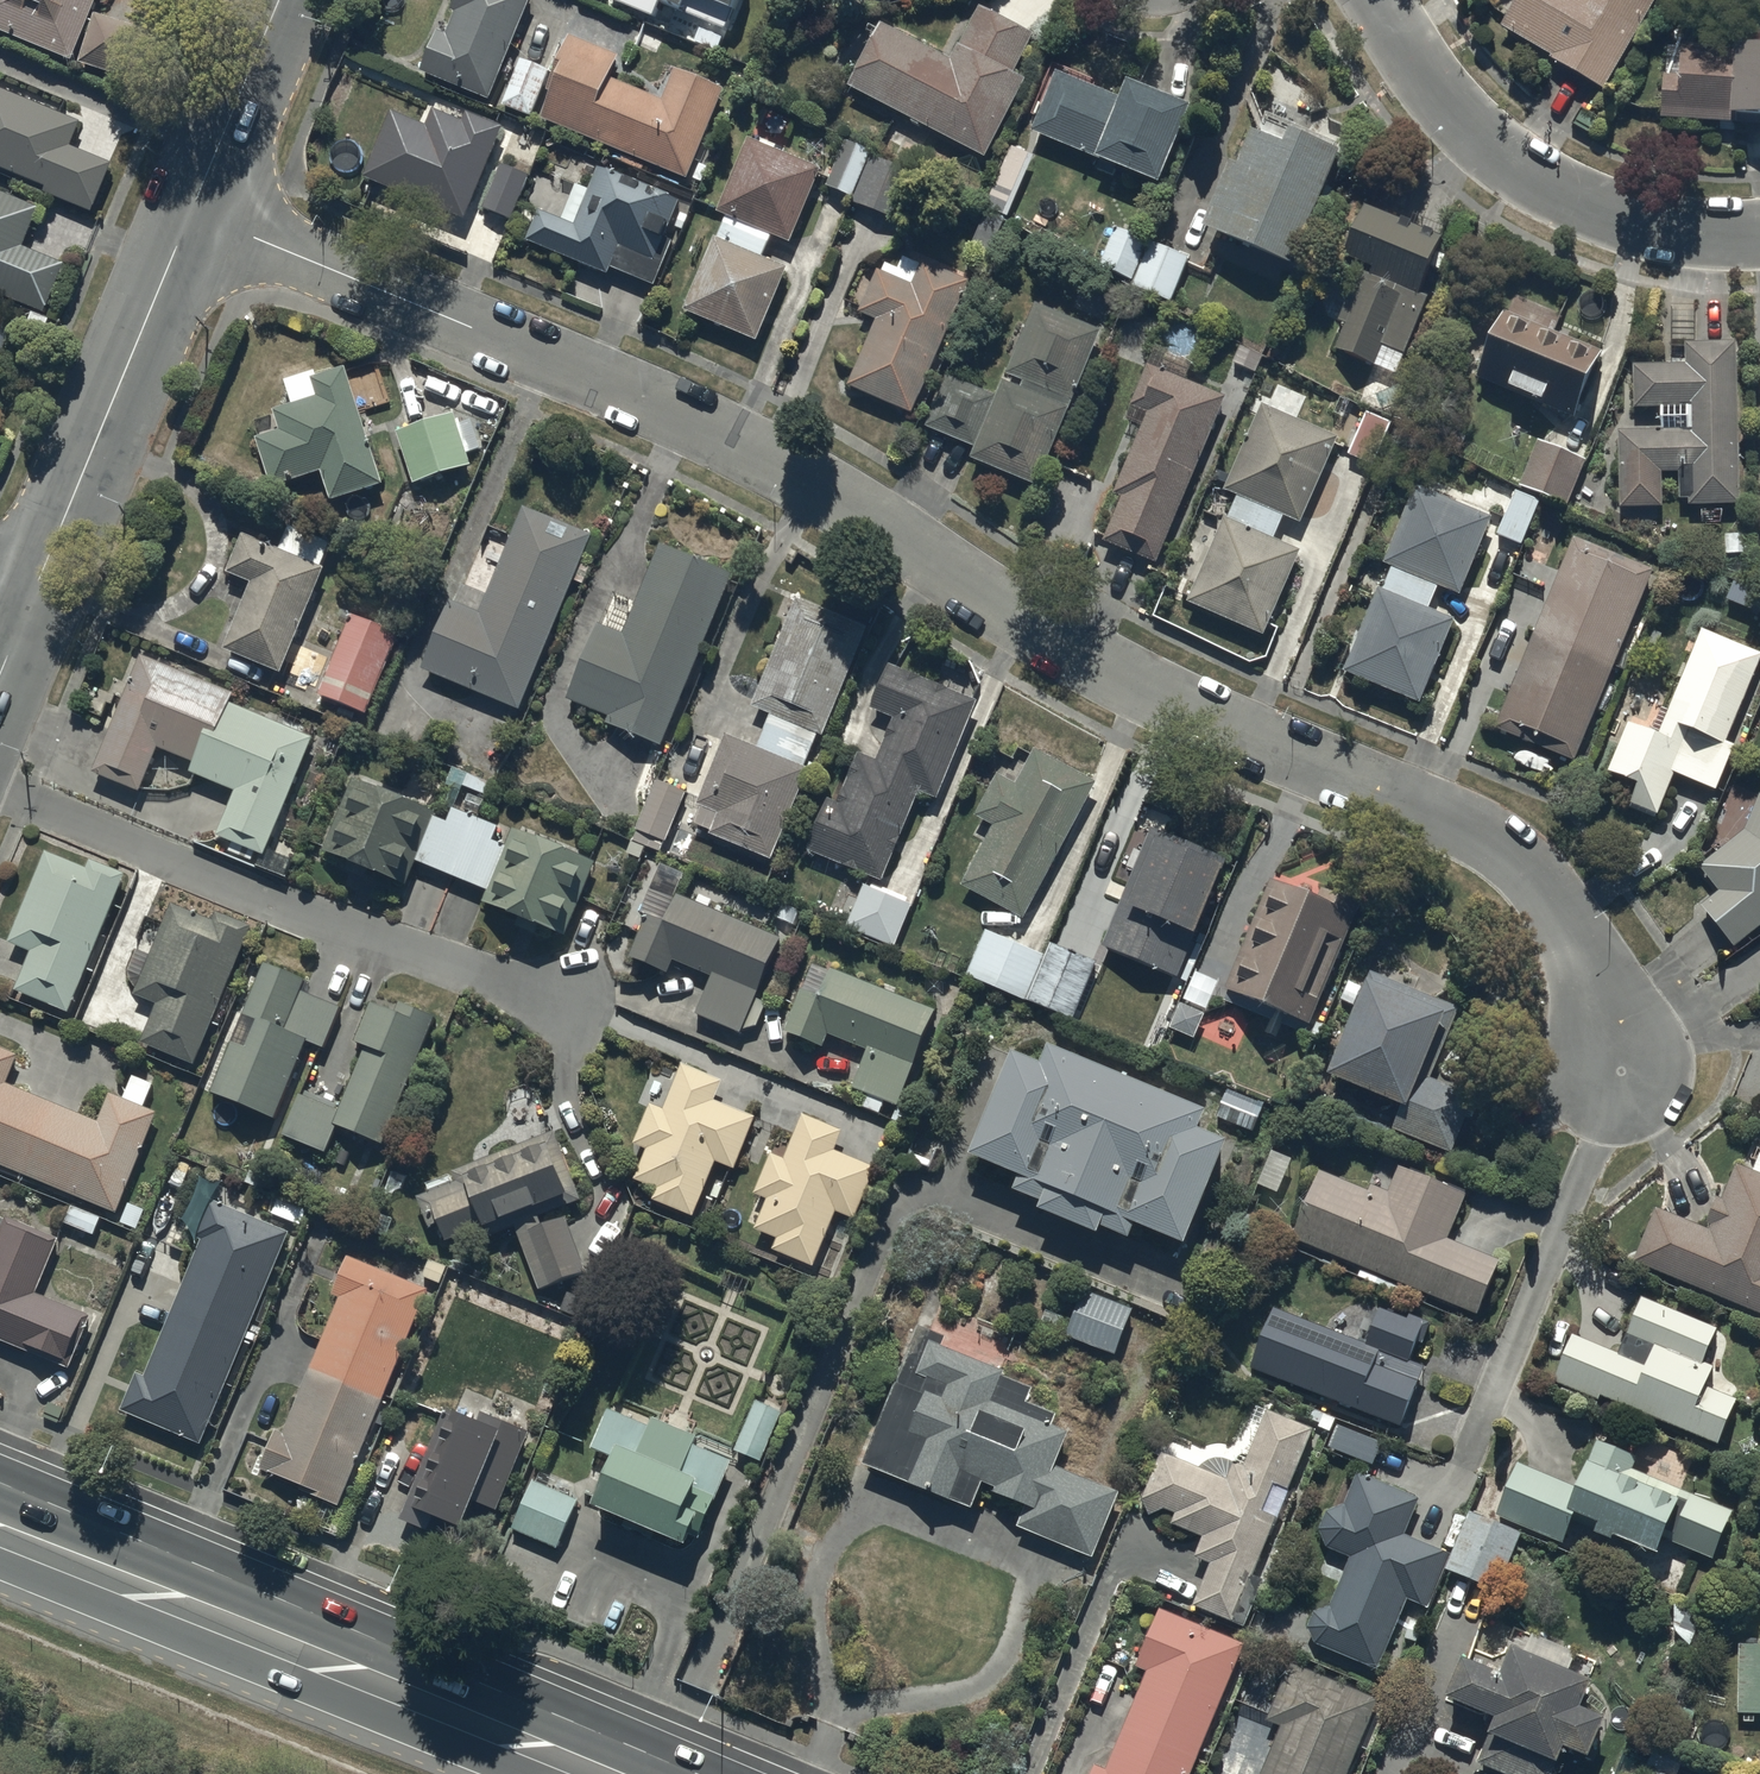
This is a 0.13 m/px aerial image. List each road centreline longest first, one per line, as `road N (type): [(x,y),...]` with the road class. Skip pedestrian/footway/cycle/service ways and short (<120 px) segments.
road 1 (residential): [(192,215),(713,430),(828,490),(1114,670),(1504,847),(1559,910),(1618,1061)]
road 2 (trunk): [(0,1529),(594,1773)]
road 3 (residential): [(559,1007),(0,790)]
road 4 (residential): [(1370,0),(1466,127),(1512,165),(1573,201),(1648,225),(1759,238)]
road 5 (tertiary): [(29,609),(192,215)]
road 6 (tertiary): [(192,215),(280,0)]

